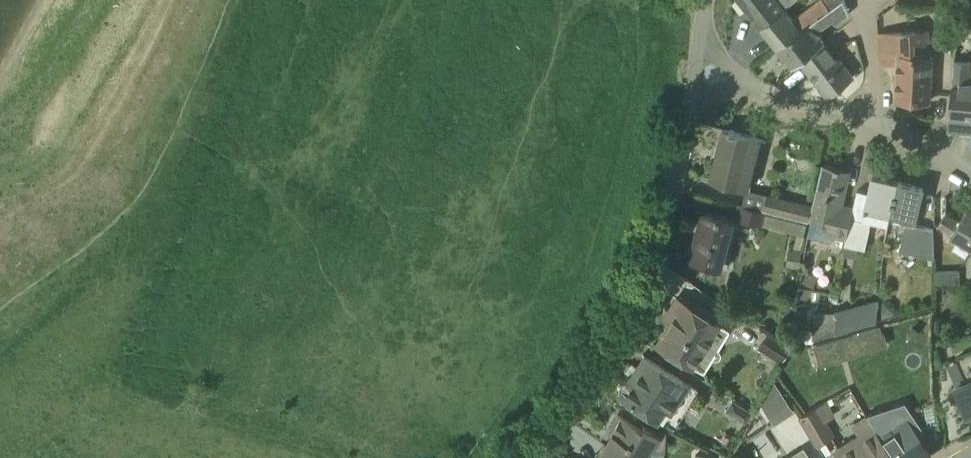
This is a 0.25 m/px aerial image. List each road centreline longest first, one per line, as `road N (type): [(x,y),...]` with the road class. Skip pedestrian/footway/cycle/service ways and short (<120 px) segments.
road 1 (unclassified): [(526,457),(605,351),(641,280),(687,100)]
road 2 (residential): [(862,124),(872,82),(864,0)]
road 3 (residential): [(970,178),(862,124)]

